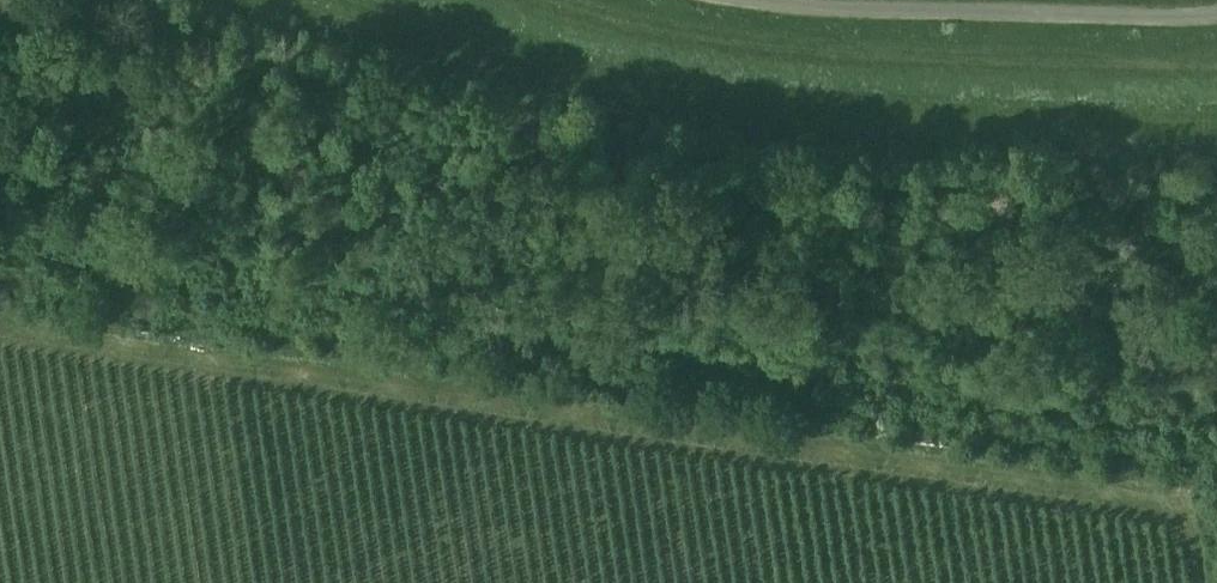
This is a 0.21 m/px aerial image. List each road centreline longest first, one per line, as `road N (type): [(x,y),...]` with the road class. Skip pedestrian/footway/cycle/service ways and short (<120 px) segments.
road 1 (unclassified): [(1216,14),(758,0)]

